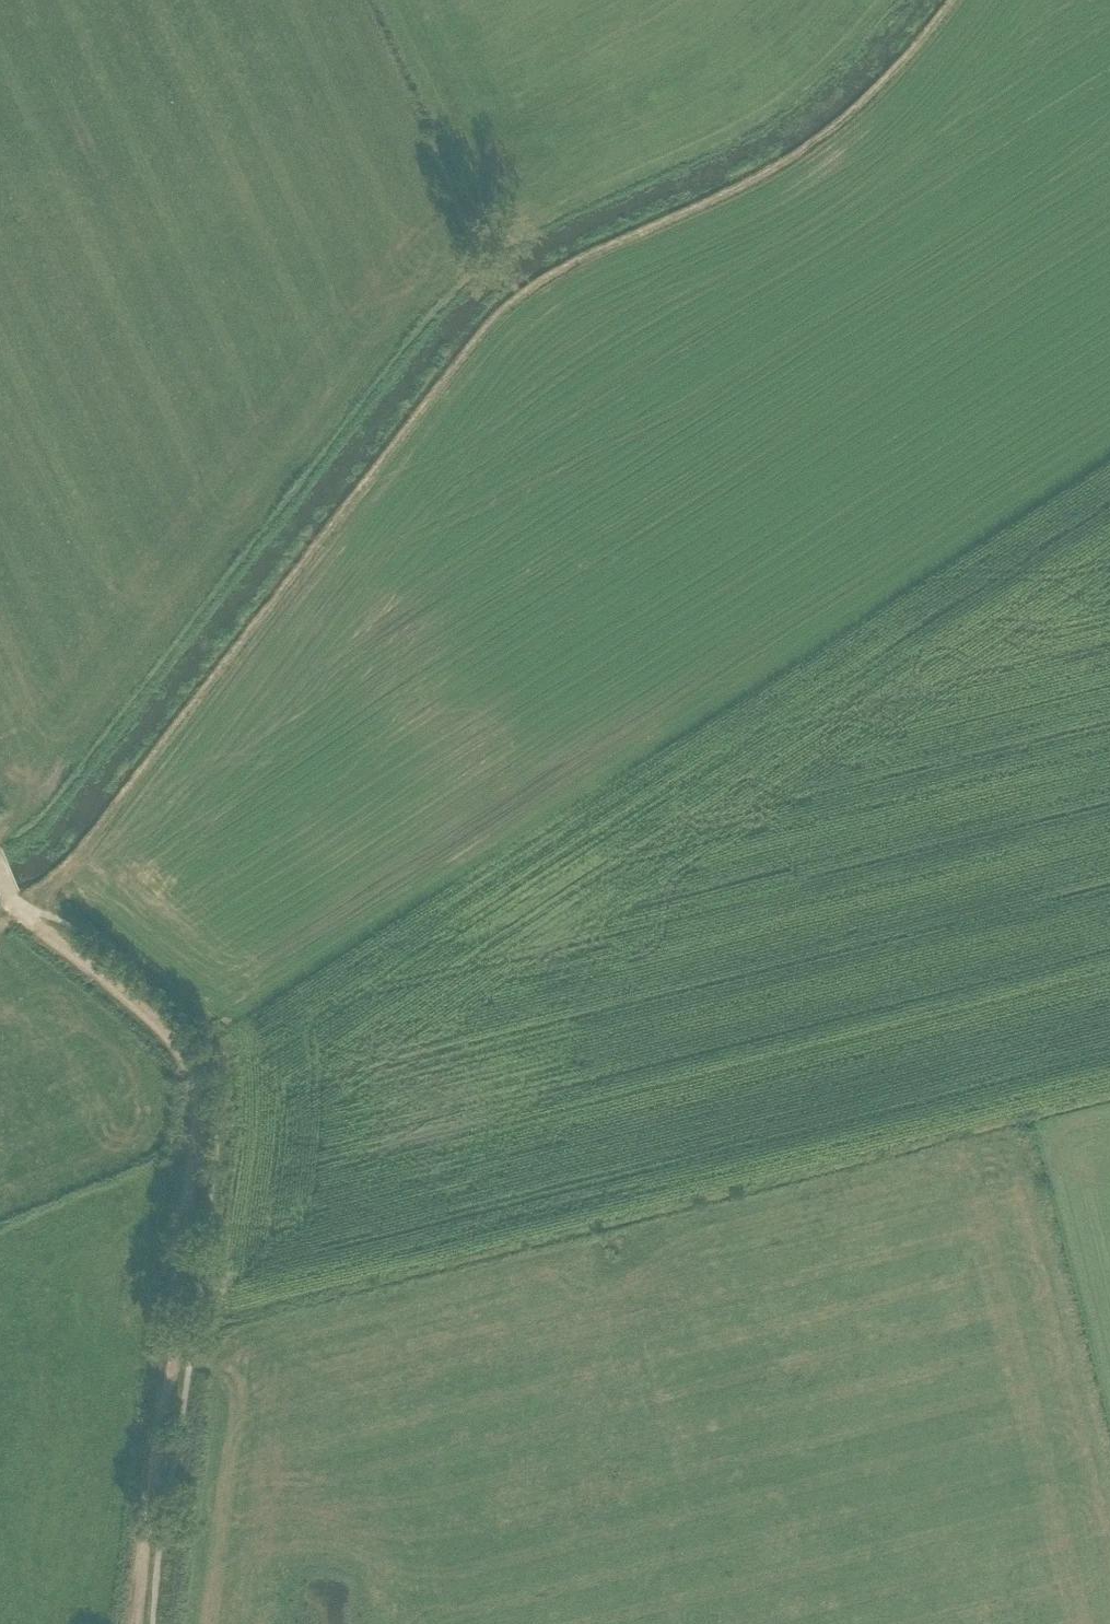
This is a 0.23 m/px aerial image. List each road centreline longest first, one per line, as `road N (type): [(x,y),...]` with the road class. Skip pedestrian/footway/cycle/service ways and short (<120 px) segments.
road 1 (track): [(135,1623),(197,1088),(164,1027),(19,907)]

